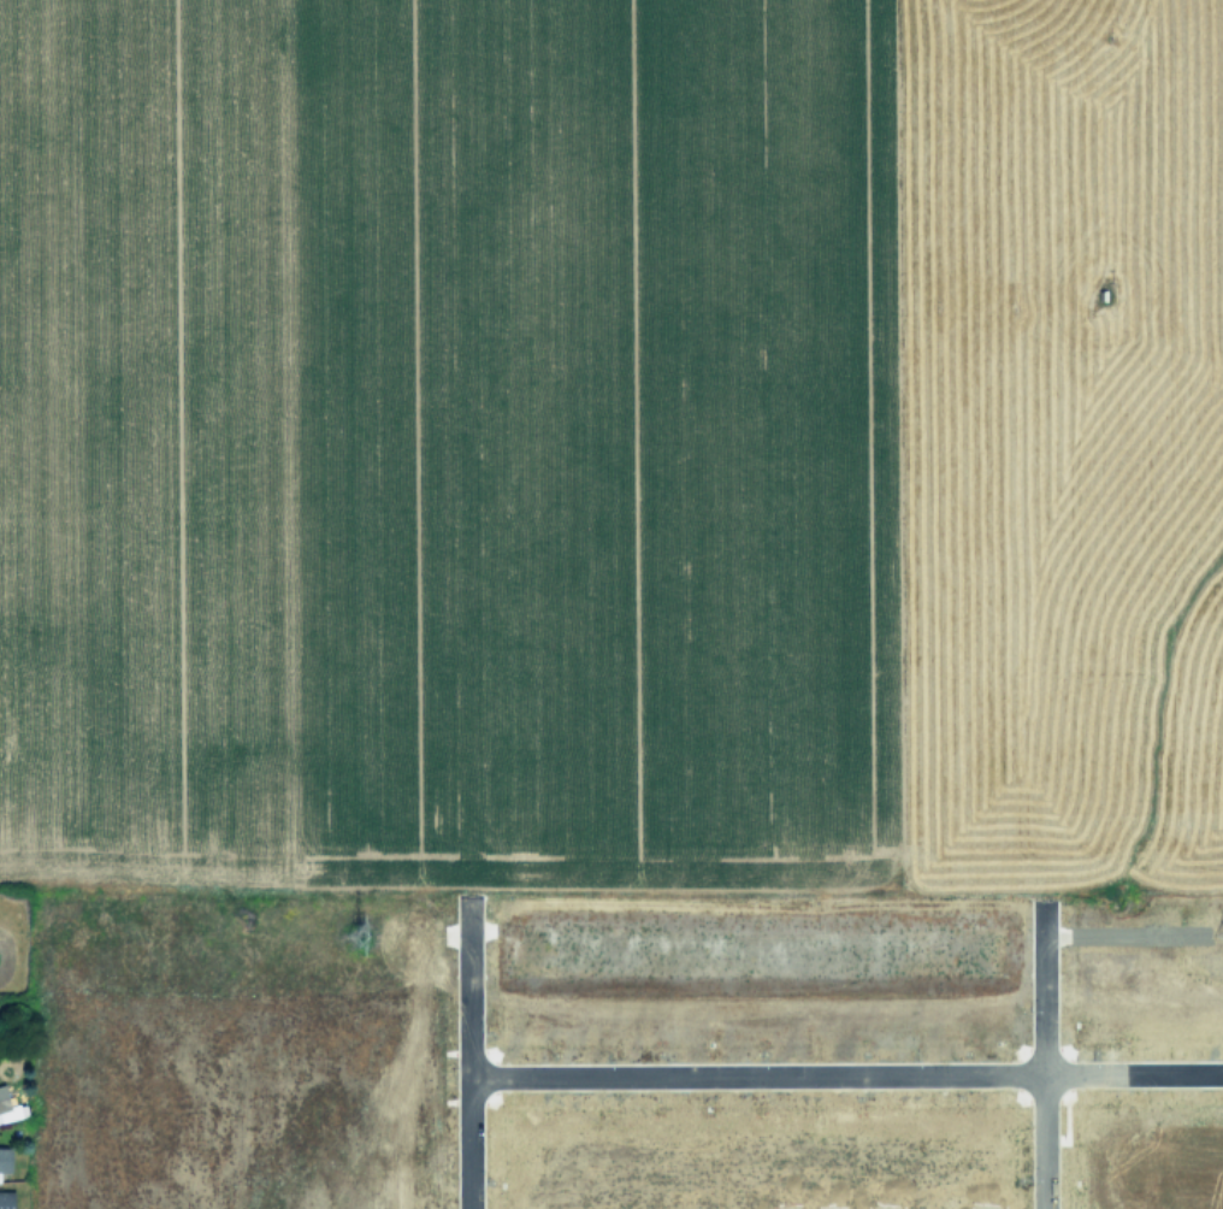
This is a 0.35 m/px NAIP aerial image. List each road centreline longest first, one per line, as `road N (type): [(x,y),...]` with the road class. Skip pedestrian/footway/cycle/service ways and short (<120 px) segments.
road 1 (residential): [(1222,1075),(471,1079)]
road 2 (residential): [(1042,894),(1045,1208)]
road 3 (residential): [(471,1079),(471,1208)]

